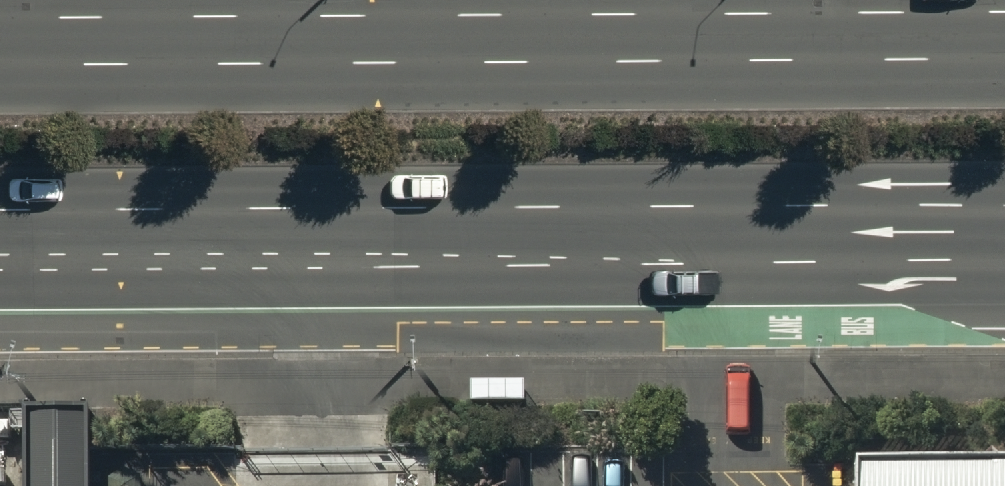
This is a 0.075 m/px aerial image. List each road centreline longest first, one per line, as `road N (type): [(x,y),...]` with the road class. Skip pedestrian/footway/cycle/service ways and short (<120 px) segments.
road 1 (primary): [(0,42),(1004,38)]
road 2 (primary): [(1004,243),(0,241)]

